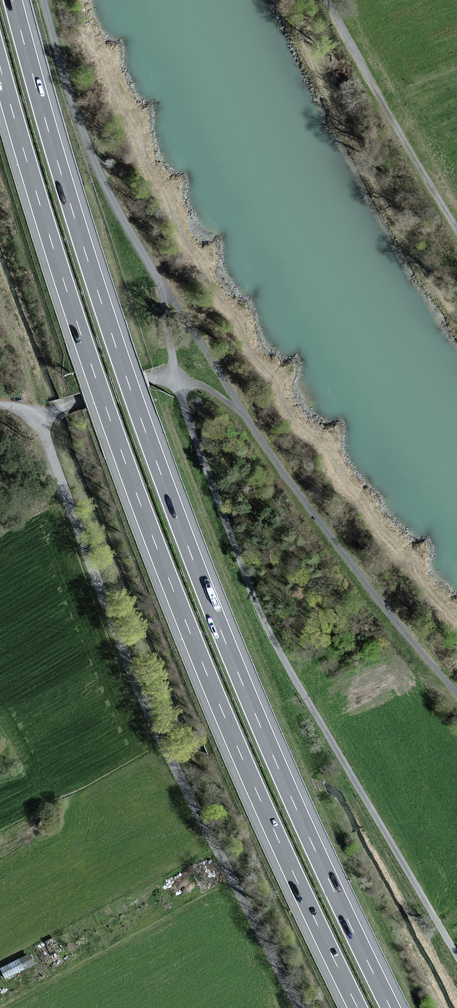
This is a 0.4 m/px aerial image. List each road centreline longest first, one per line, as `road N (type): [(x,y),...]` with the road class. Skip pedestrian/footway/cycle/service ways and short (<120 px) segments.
road 1 (motorway): [(391,1007),(276,762),(193,559),(110,328),(13,0)]
road 2 (motorway): [(0,69),(142,508),(242,758),(358,1007)]
road 3 (unclassified): [(299,1007),(147,705),(39,413)]
road 4 (unclassified): [(176,379),(270,634),(456,956)]
road 5 (unclassified): [(43,0),(97,166),(165,290)]
road 6 (track): [(456,229),(329,0)]
road 7 (unclassified): [(165,290),(241,408),(176,379)]

